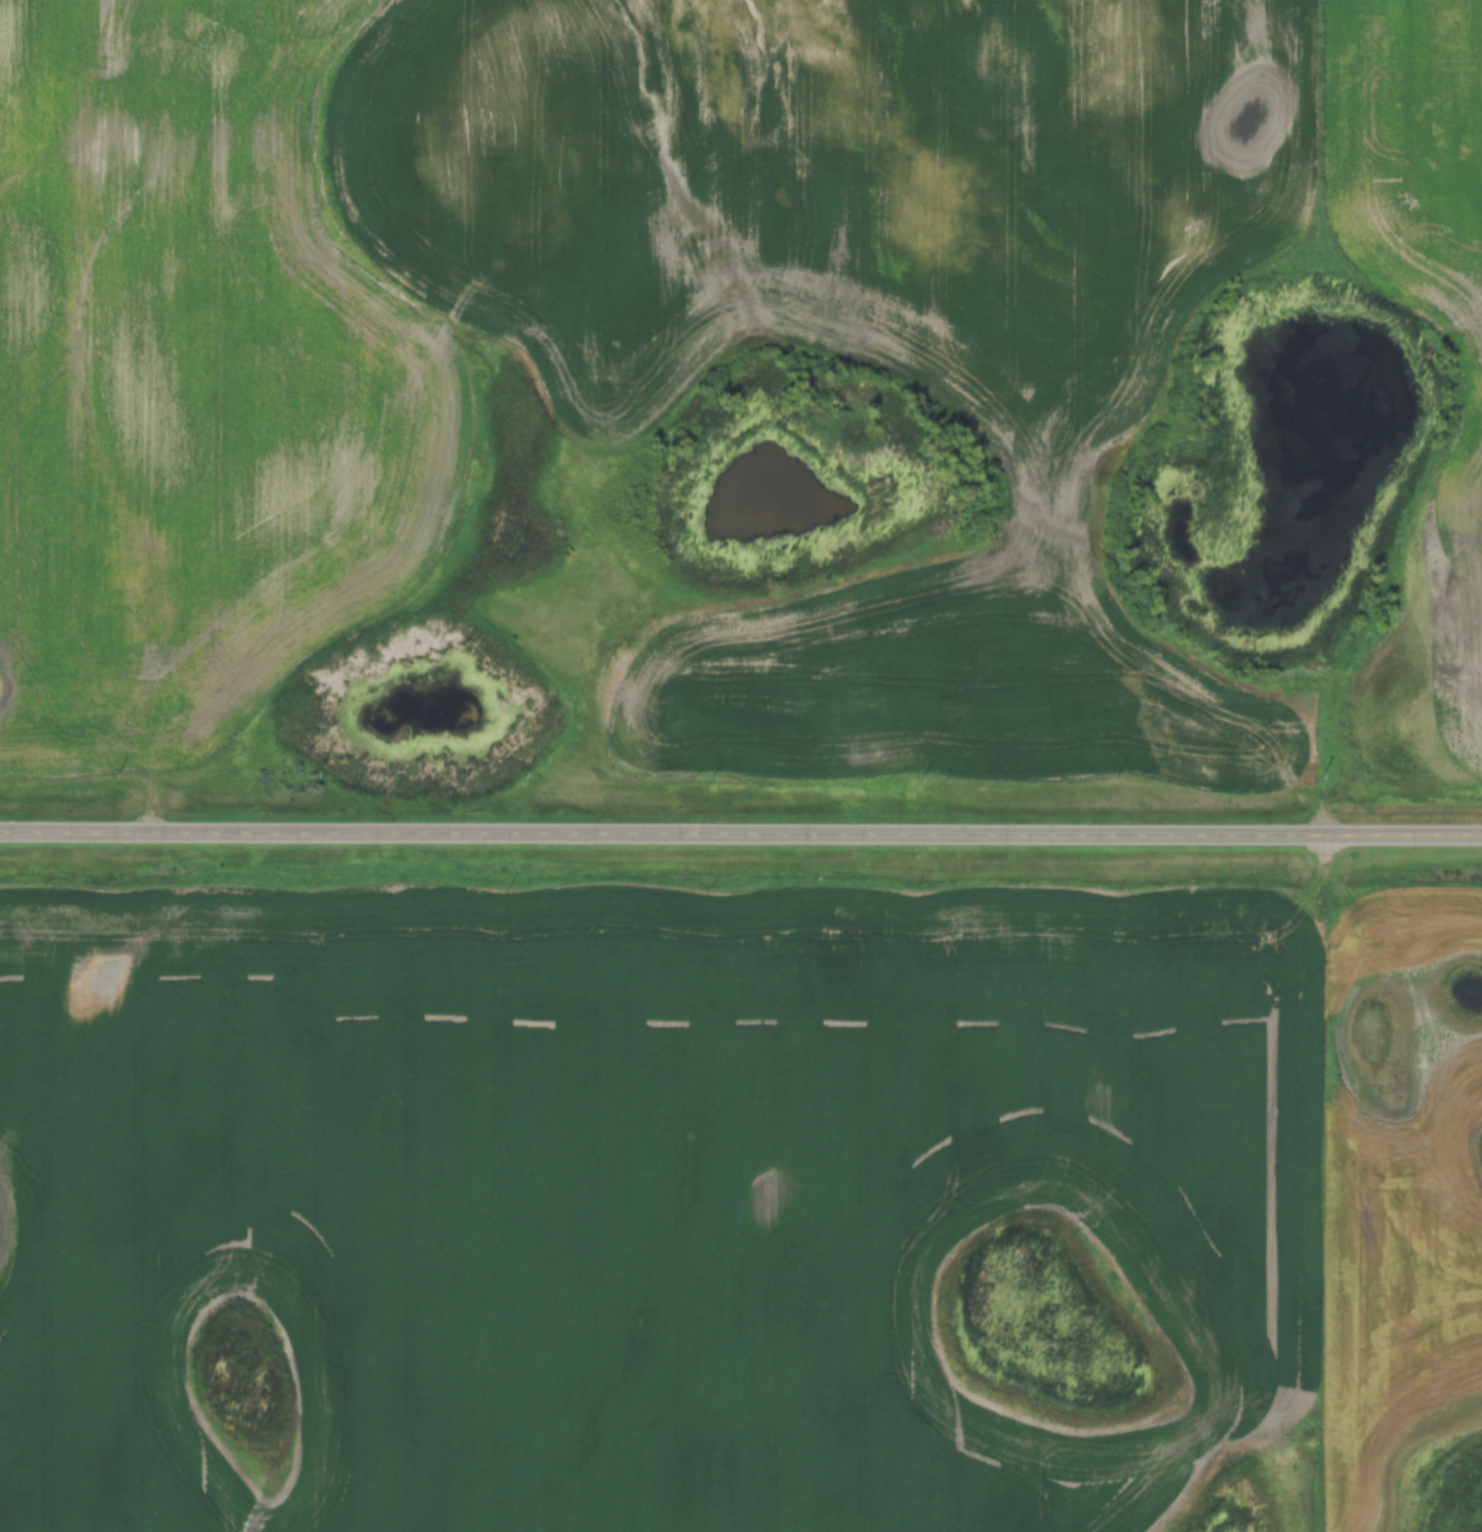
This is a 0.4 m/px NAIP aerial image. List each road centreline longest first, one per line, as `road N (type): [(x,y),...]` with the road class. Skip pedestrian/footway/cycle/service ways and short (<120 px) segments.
road 1 (tertiary): [(1481,835),(0,829)]

